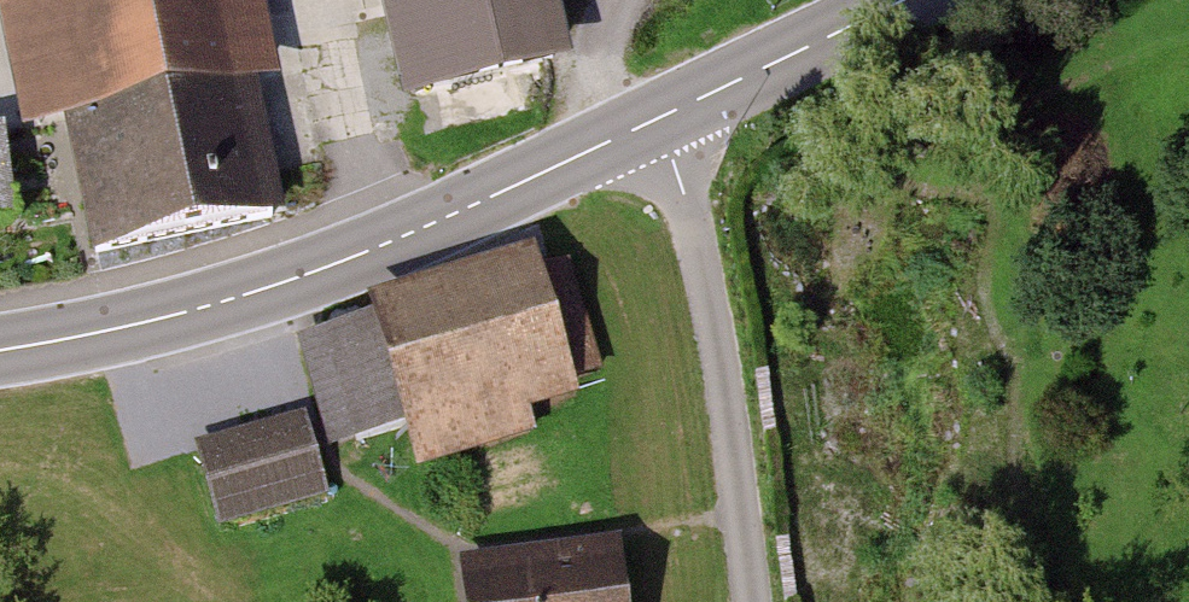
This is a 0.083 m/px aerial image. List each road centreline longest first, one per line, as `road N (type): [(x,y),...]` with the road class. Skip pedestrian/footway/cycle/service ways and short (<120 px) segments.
road 1 (tertiary): [(0,323),(145,305),(333,263),(478,209),(676,118)]
road 2 (residential): [(676,118),(704,245),(748,601)]
road 3 (tertiary): [(676,118),(895,0)]

